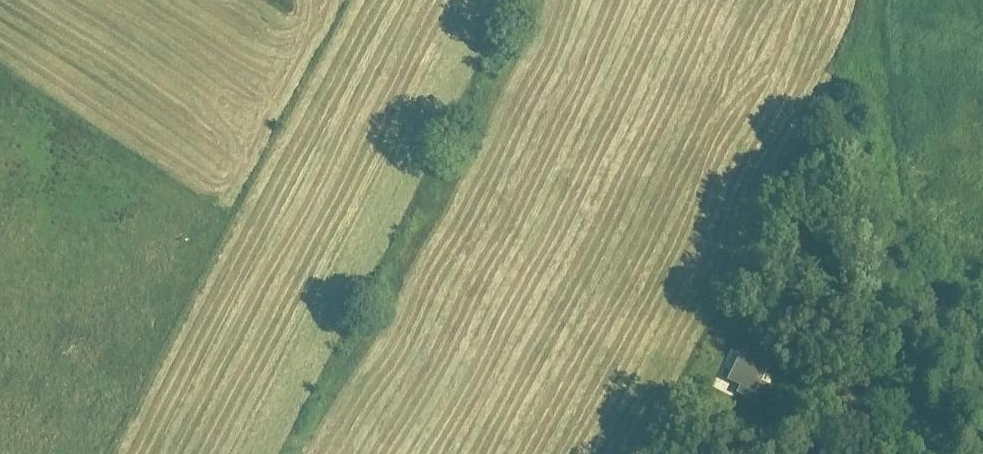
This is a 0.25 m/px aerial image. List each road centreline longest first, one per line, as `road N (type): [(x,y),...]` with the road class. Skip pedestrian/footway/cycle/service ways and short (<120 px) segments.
road 1 (track): [(853,453),(838,297),(804,225),(772,179),(725,185),(638,279),(542,415)]

